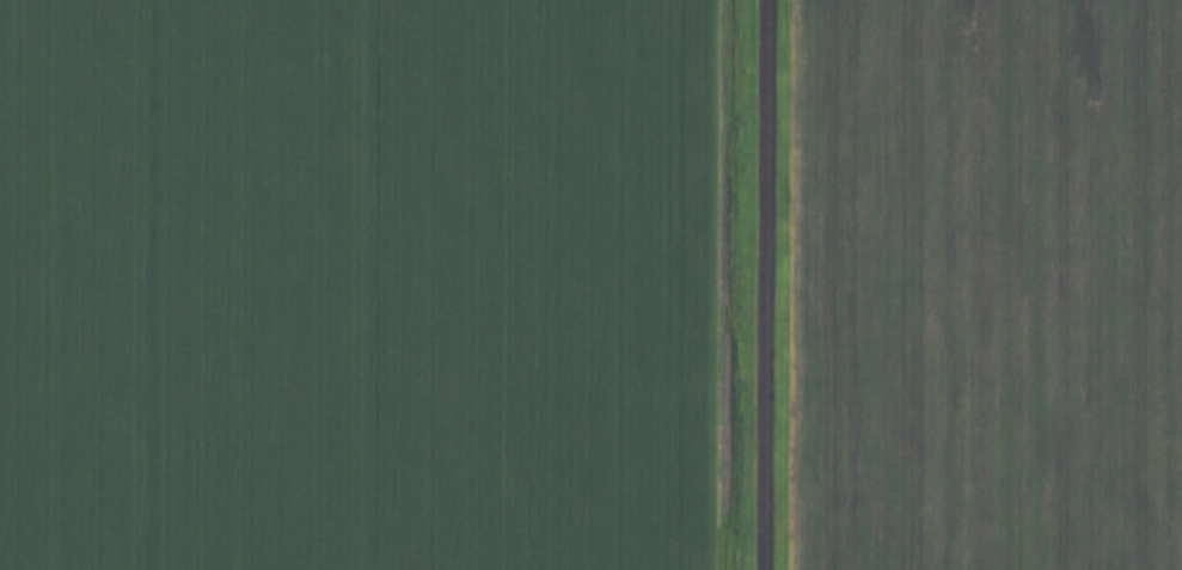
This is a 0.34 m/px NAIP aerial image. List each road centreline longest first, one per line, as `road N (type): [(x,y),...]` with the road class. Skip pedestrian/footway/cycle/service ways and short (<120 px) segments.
road 1 (track): [(770,569),(770,0)]

